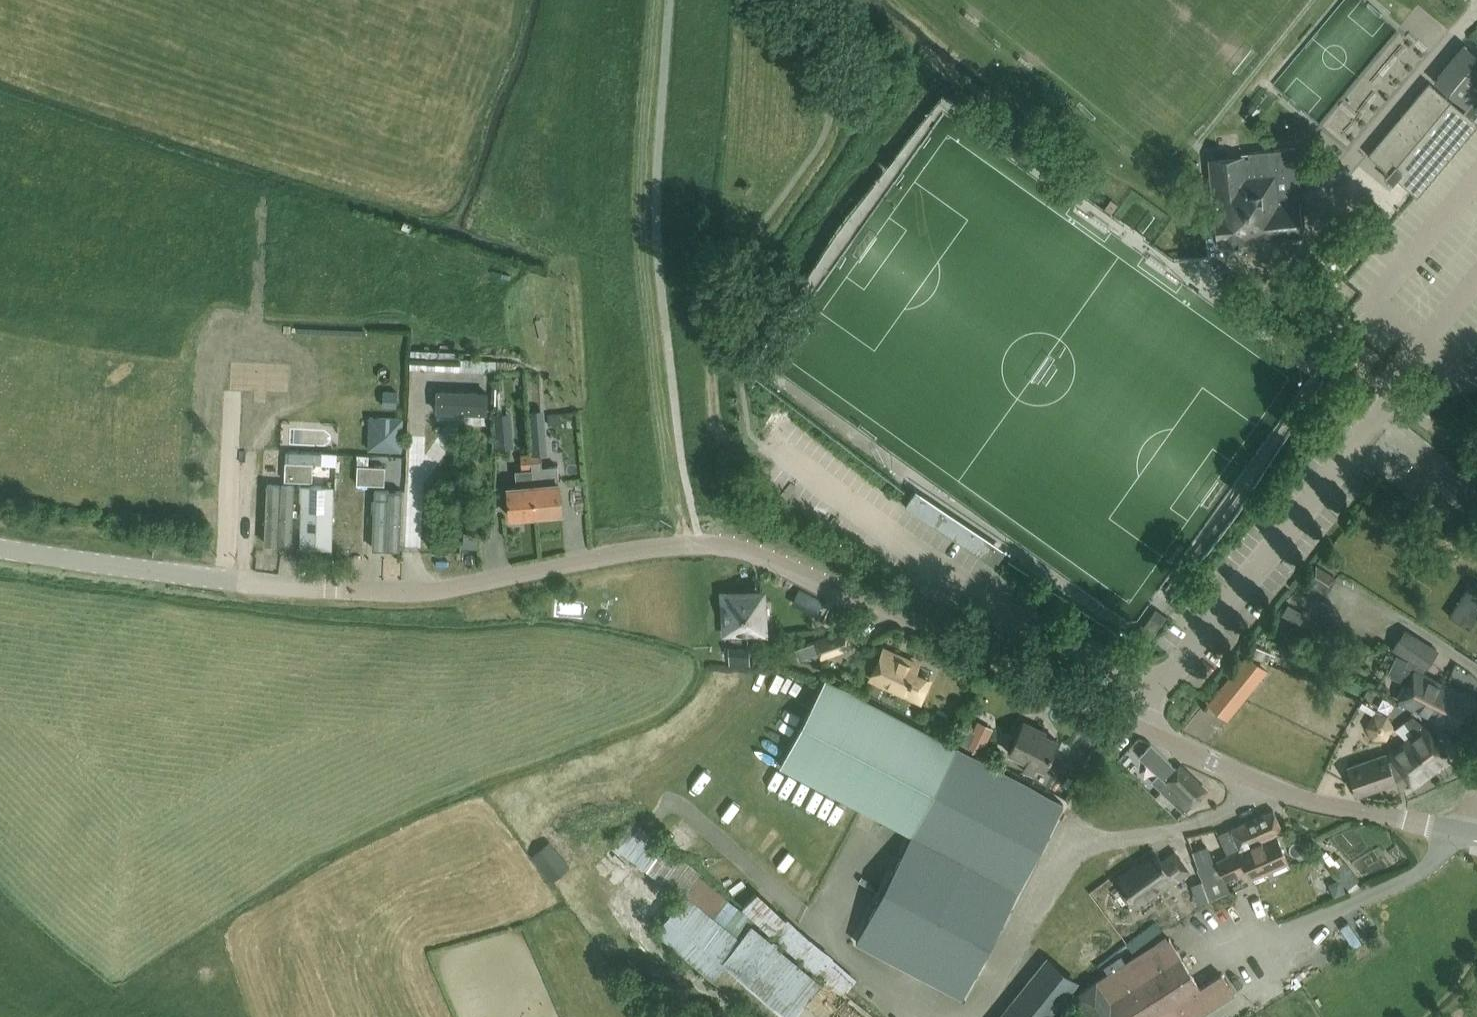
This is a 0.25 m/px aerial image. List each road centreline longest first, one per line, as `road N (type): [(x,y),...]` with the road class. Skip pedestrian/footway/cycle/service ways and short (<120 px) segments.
road 1 (unclassified): [(1466,833),(1244,779),(729,549),(636,553),(425,592),(233,580)]
road 2 (track): [(233,580),(0,549)]

